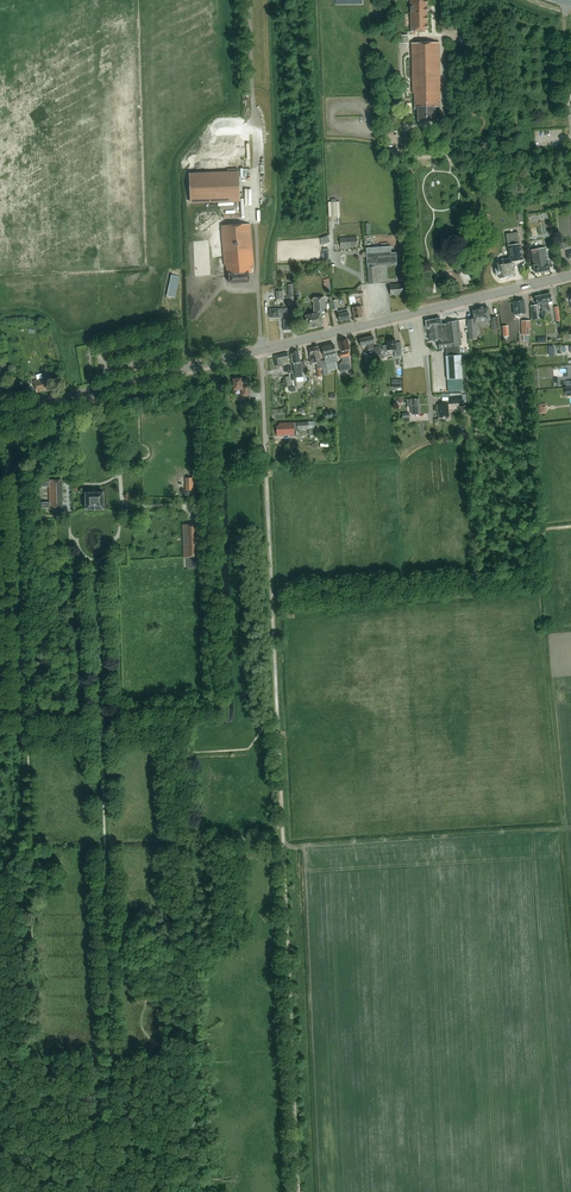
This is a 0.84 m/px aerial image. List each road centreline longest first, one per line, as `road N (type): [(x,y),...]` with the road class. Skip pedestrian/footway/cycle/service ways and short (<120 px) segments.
road 1 (track): [(114,1191),(101,732)]
road 2 (secondary): [(0,412),(261,350)]
road 3 (secondary): [(261,350),(419,312)]
road 4 (secondary): [(419,312),(570,276)]
road 5 (unclassified): [(266,470),(261,350)]

